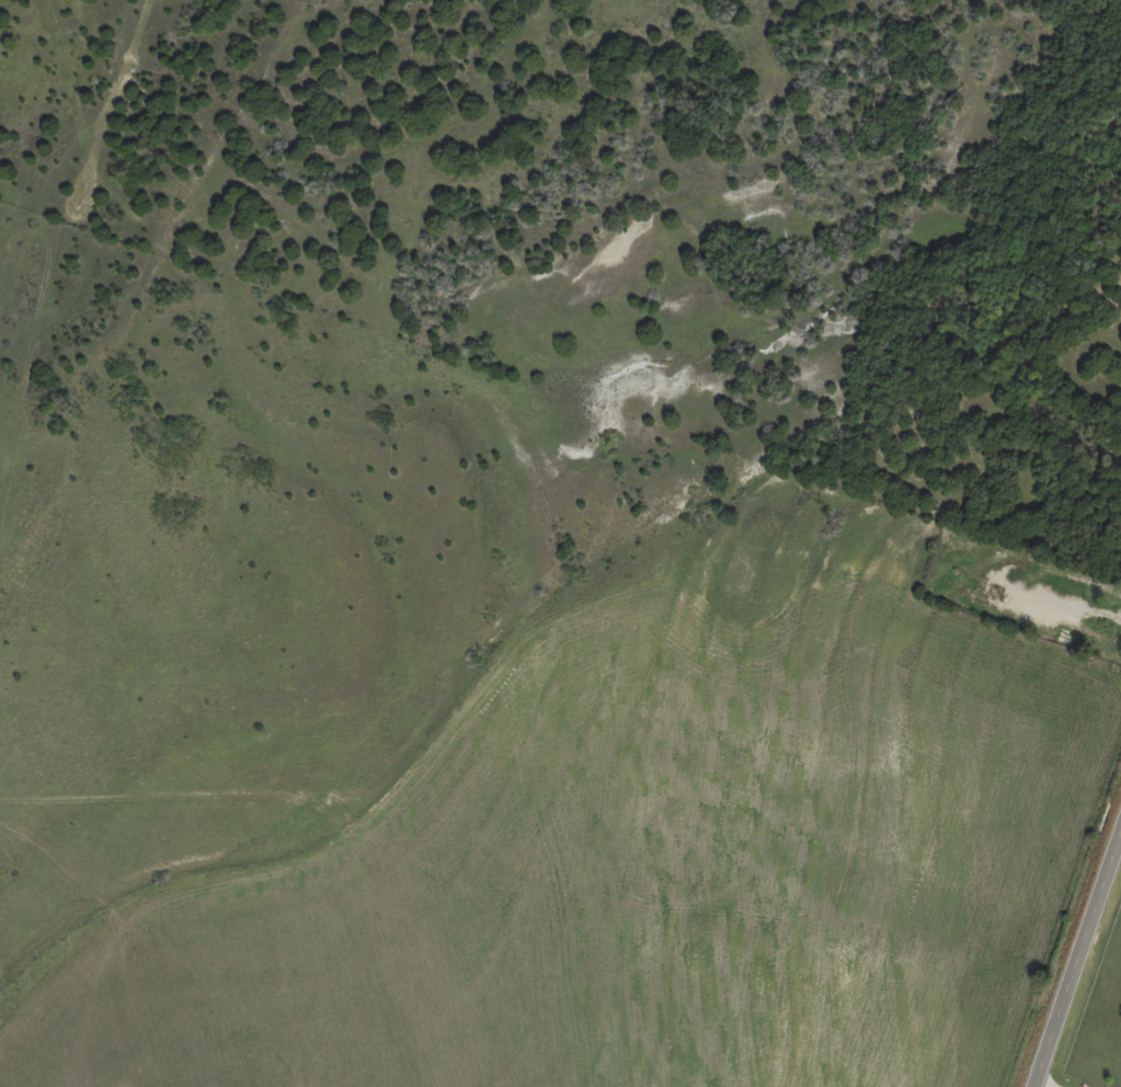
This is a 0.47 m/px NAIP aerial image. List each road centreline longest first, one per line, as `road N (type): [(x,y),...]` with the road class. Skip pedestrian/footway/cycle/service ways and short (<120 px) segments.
road 1 (tertiary): [(1034,1086),(1120,832)]

